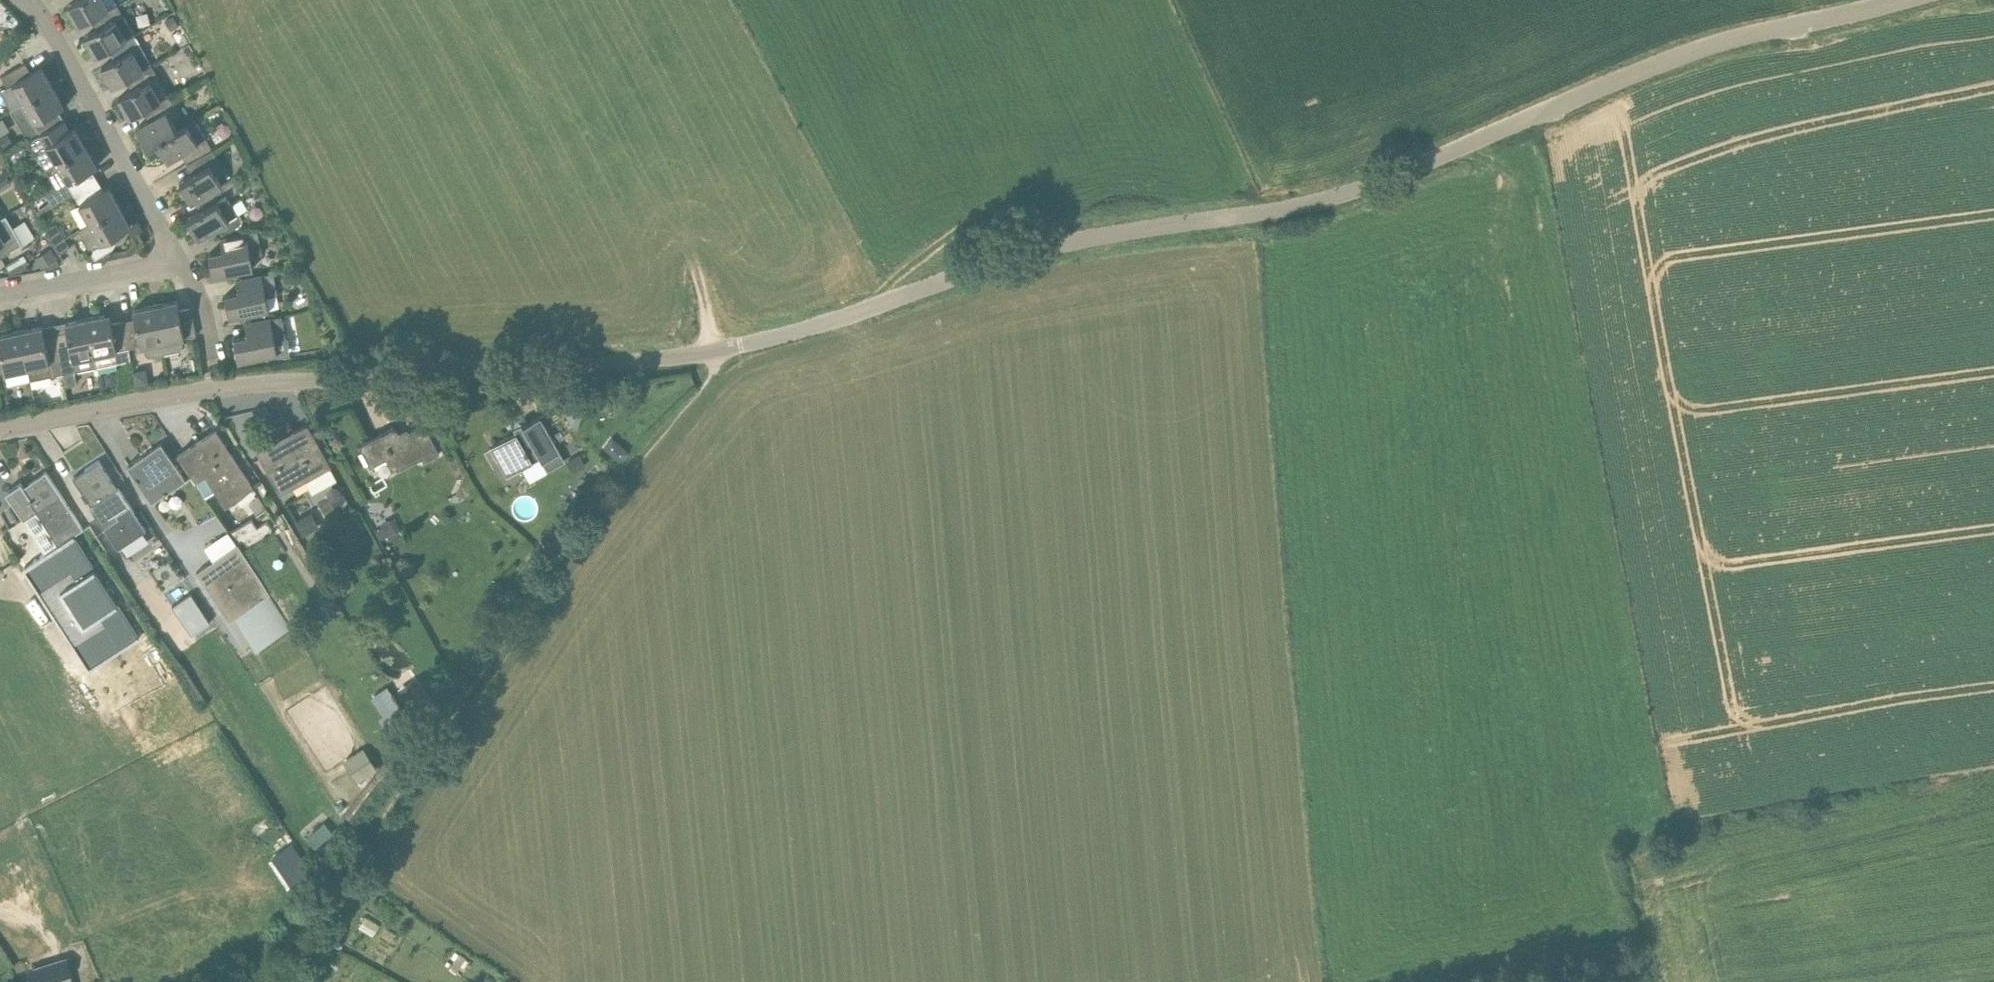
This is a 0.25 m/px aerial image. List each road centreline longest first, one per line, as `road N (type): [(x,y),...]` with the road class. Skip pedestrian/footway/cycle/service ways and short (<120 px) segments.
road 1 (unclassified): [(0,430),(226,388),(496,375),(717,352),(1043,249),(1329,198),(1700,49),(1900,0)]
road 2 (residential): [(182,263),(45,15),(29,0)]
road 3 (residential): [(0,297),(182,263)]

